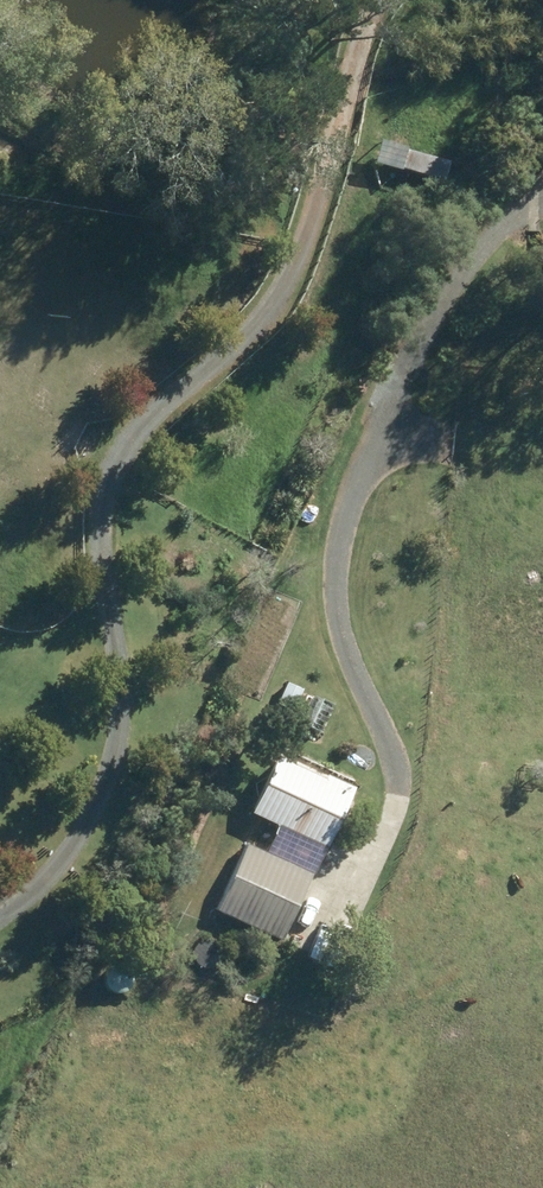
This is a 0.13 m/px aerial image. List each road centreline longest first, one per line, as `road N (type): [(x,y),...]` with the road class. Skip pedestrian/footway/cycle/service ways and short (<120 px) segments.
road 1 (track): [(389,0),(358,21),(332,144),(259,332),(135,436),(111,531),(119,661),(114,794),(35,901),(0,916)]
road 2 (track): [(324,954),(383,799),(345,667),(333,547),(402,351),(480,236),(542,195)]

